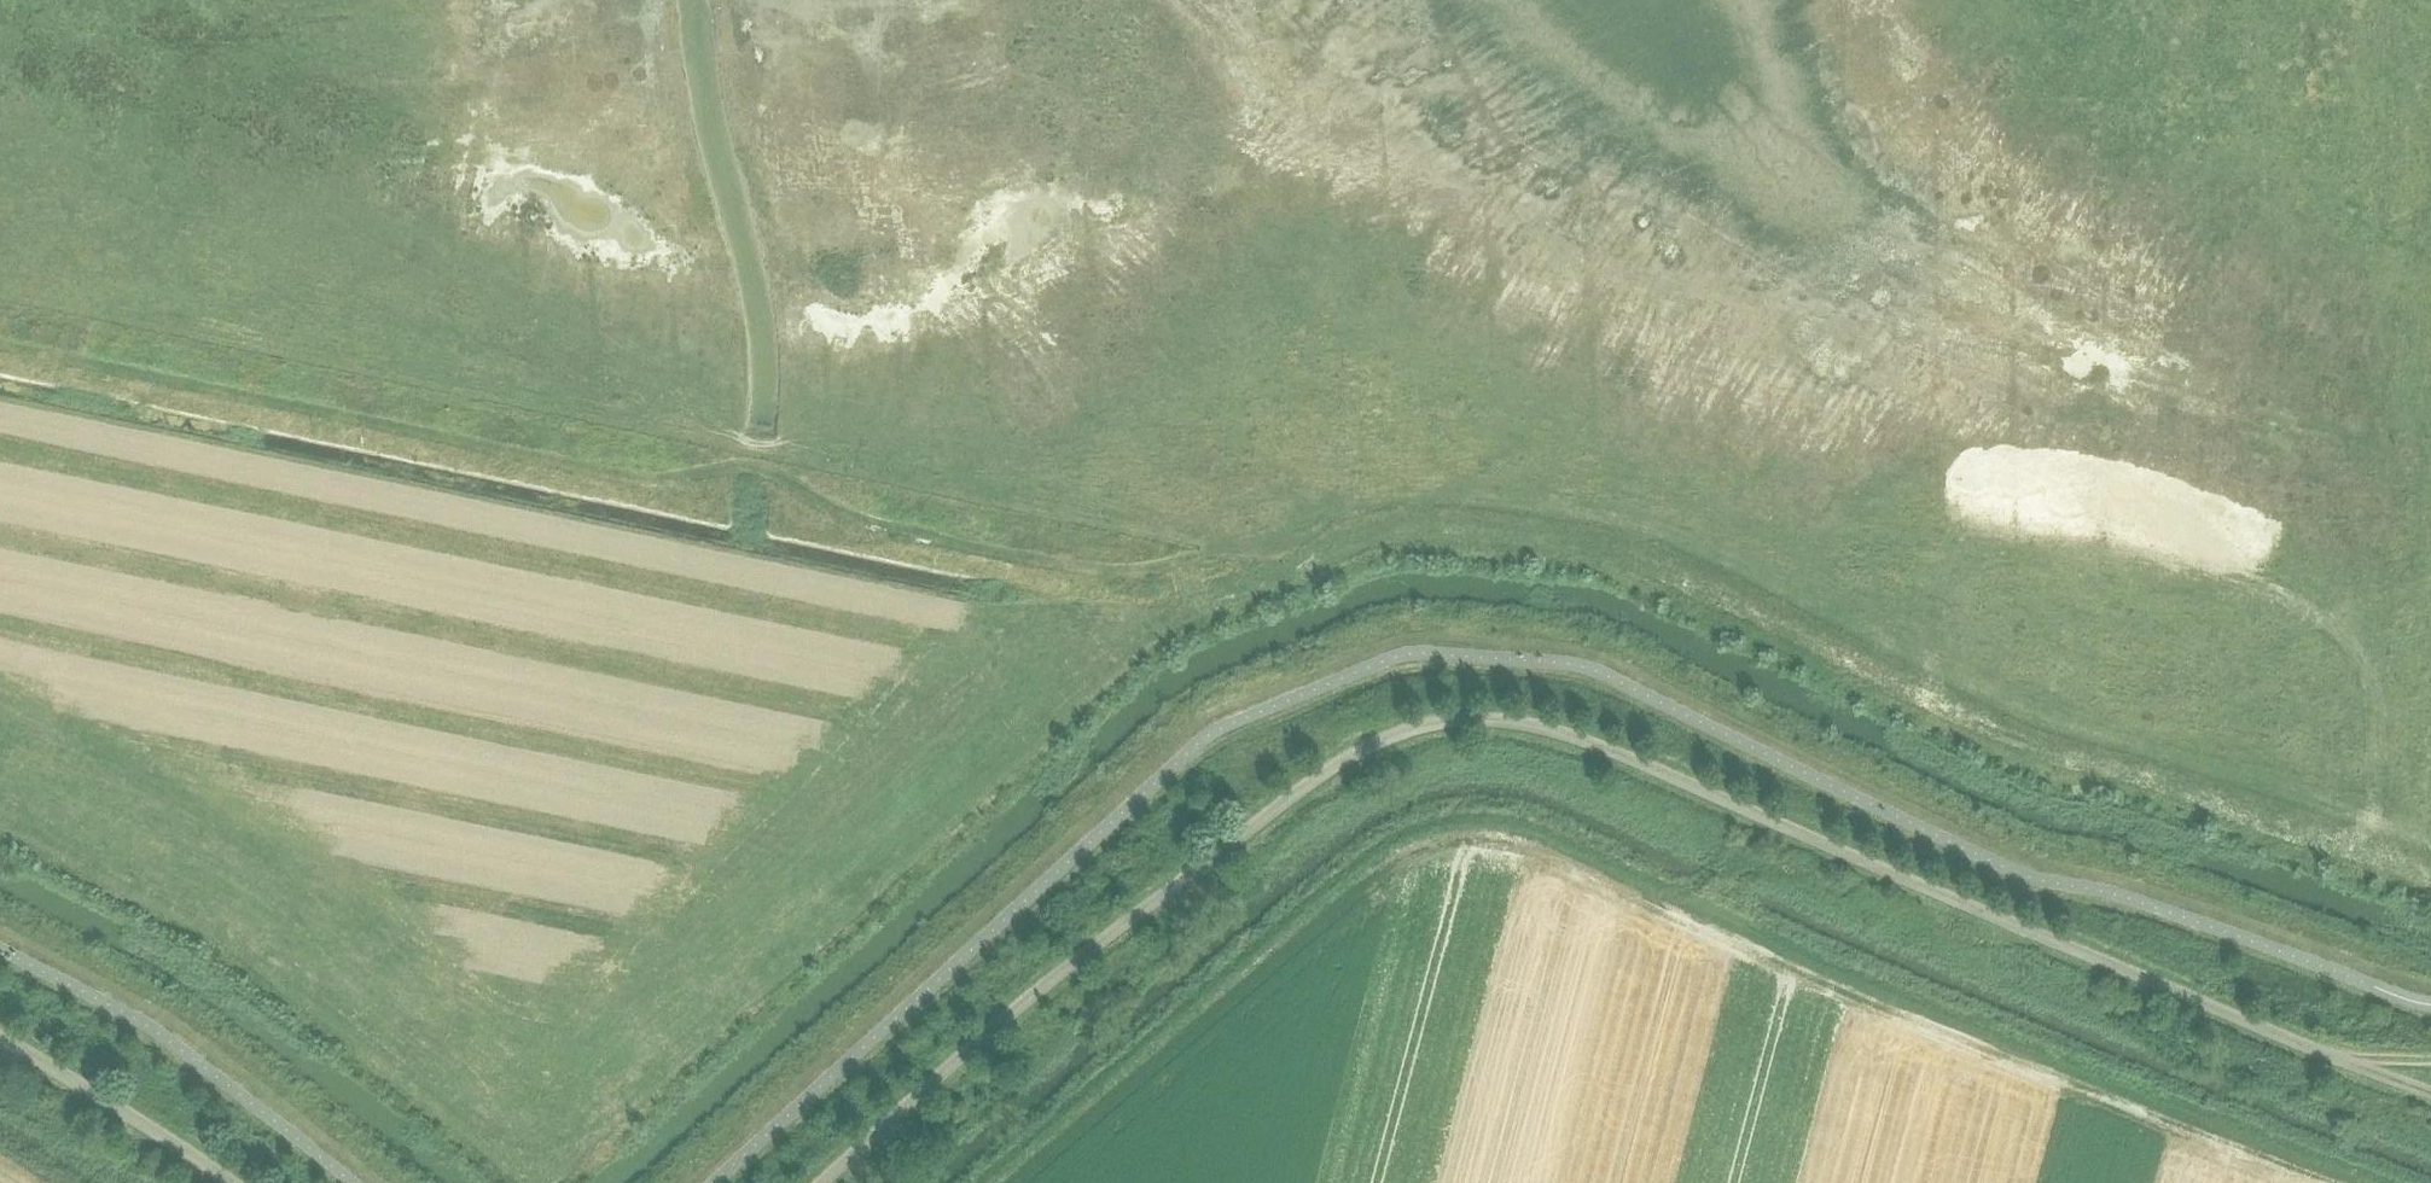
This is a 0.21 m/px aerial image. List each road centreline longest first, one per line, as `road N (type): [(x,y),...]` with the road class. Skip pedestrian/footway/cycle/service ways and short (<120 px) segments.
road 1 (track): [(820,1182),(1057,975),(1328,768),(1393,733),(1484,717),(1605,748),(2430,1093)]
road 2 (track): [(235,1182),(0,1035)]

